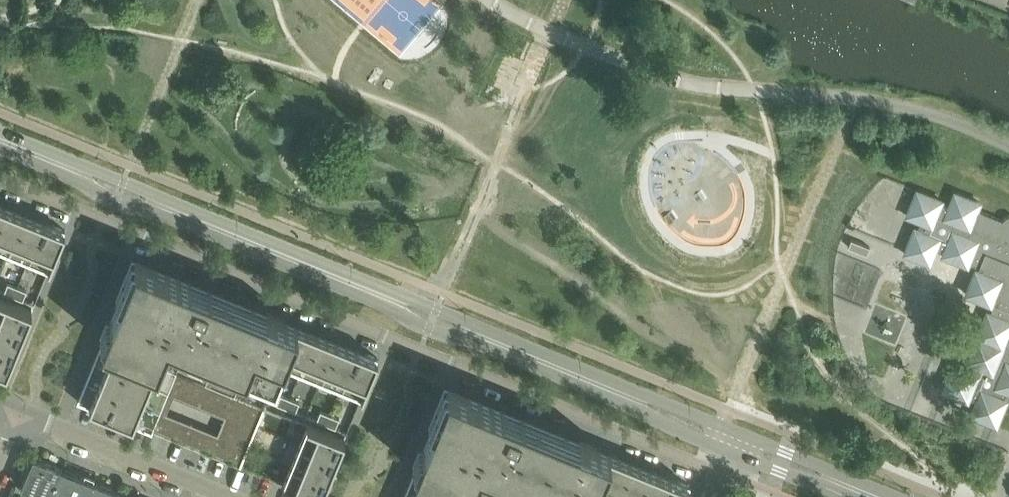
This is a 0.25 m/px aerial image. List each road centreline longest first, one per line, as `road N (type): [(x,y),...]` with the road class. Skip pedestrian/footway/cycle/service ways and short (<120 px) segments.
road 1 (tertiary): [(732,439),(0,141)]
road 2 (residential): [(0,179),(721,472)]
road 3 (residential): [(225,496),(21,414)]
road 4 (tertiary): [(871,496),(732,439)]

